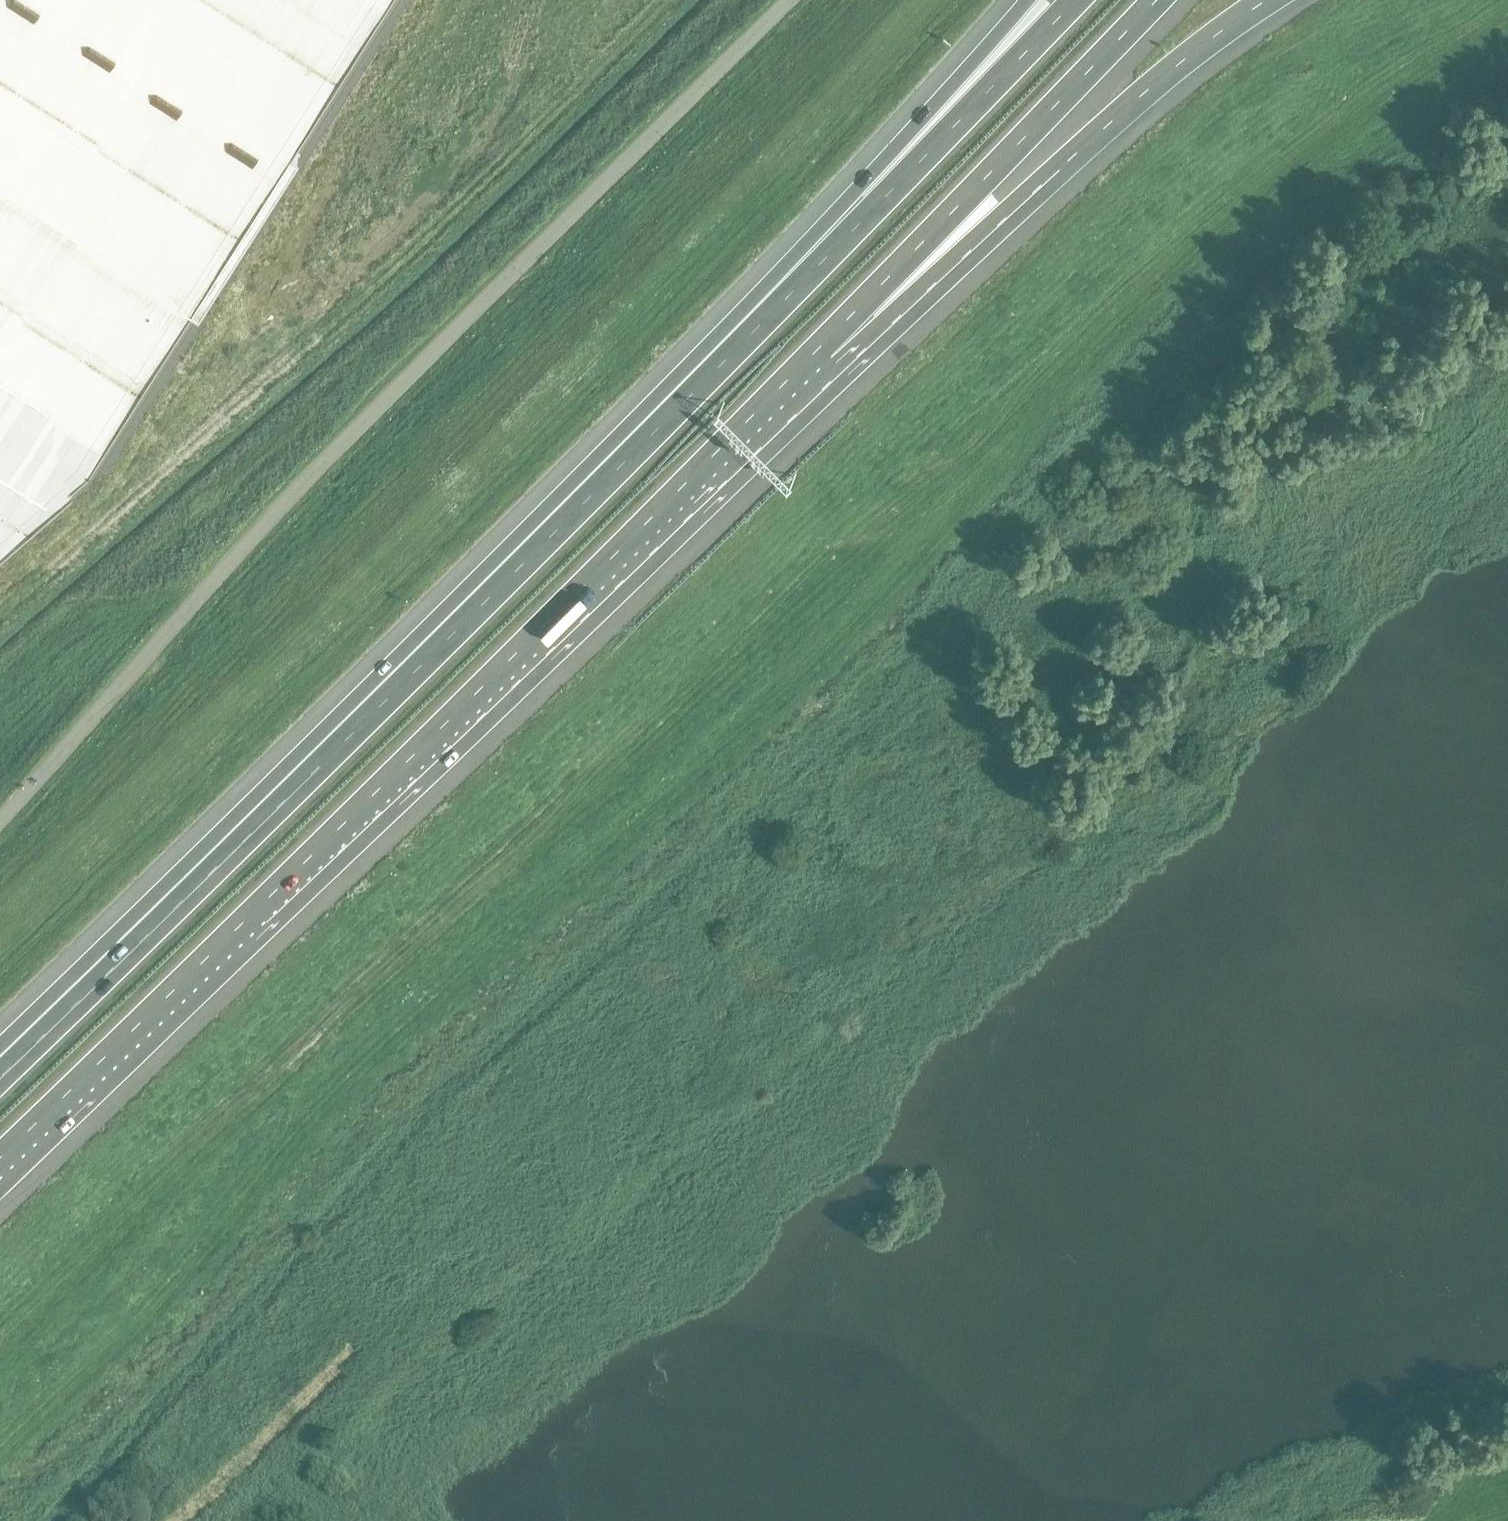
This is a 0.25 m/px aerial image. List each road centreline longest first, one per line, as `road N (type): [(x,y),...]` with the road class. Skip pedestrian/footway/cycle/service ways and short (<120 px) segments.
road 1 (motorway): [(0,1156),(819,351)]
road 2 (unclassified): [(790,0),(214,582),(0,821)]
road 3 (motorway): [(770,315),(0,1077)]
road 4 (motorway): [(819,351),(1008,215),(1175,67),(1266,0)]
road 5 (motorway): [(819,351),(1155,0)]
road 6 (motorway): [(1076,0),(770,315)]
road 7 (motorway): [(1027,0),(770,315)]

